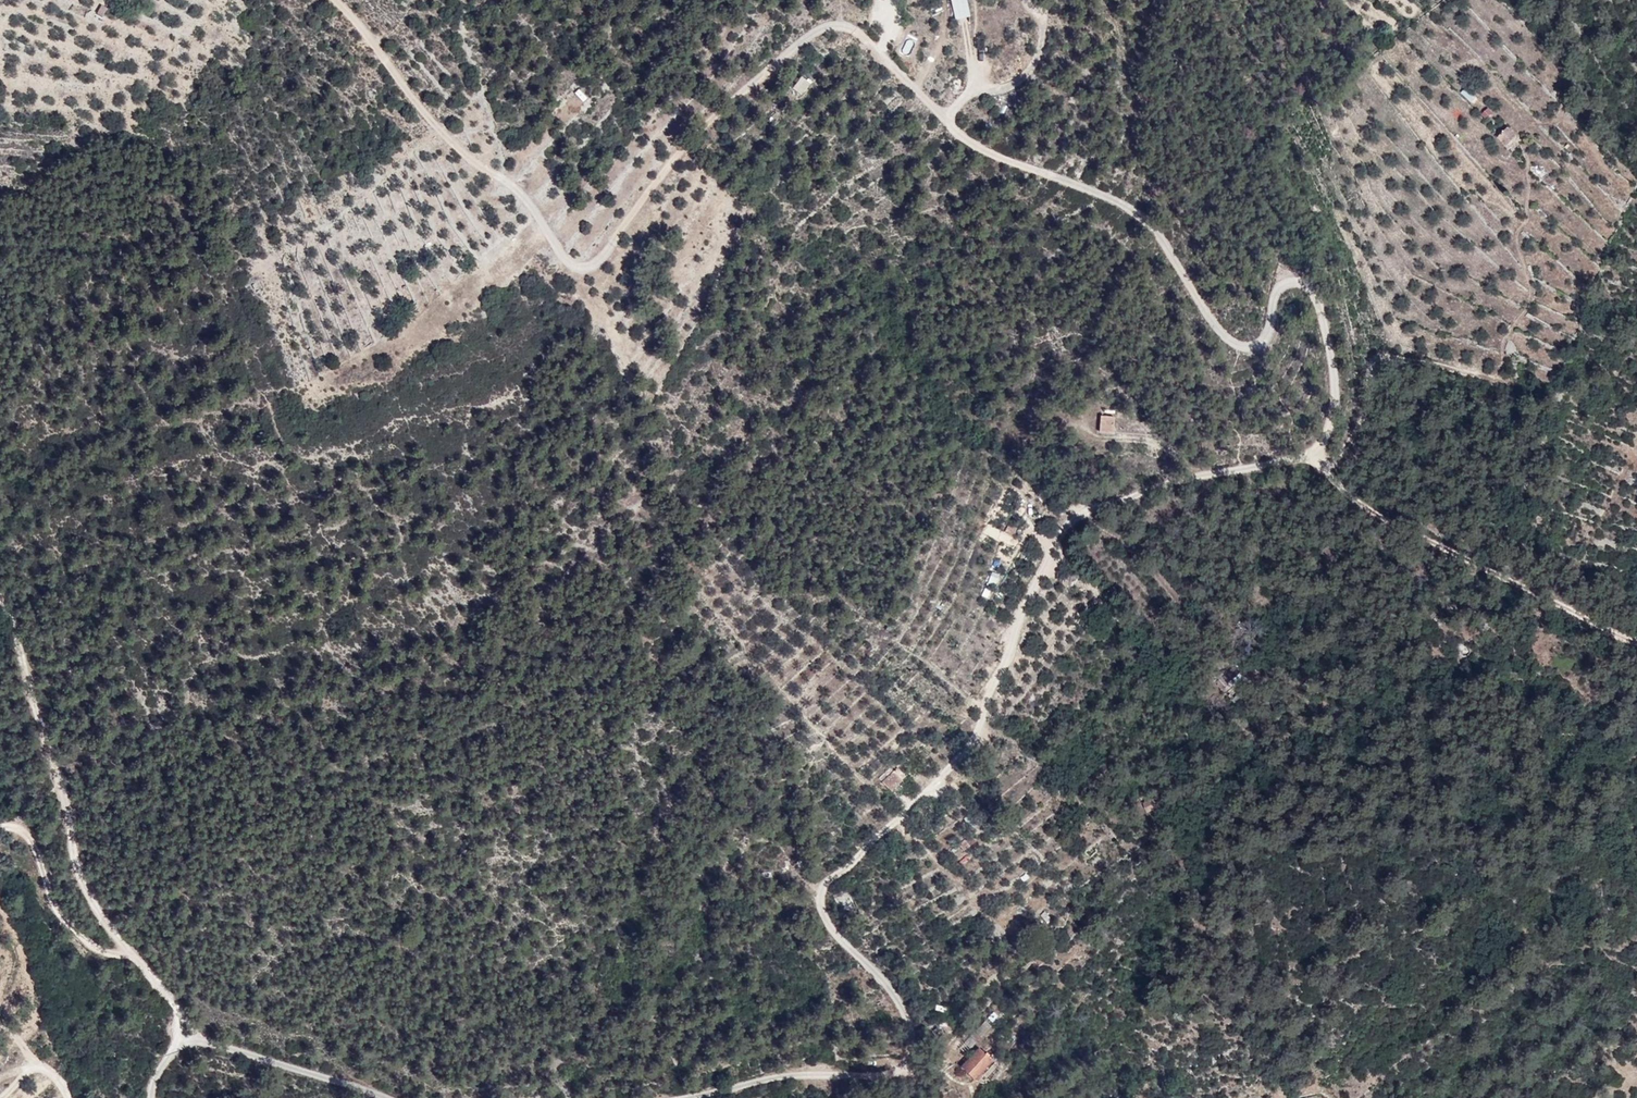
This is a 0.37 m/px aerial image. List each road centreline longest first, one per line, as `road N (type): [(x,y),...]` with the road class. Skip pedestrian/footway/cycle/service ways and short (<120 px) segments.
road 1 (unclassified): [(687,1097),(790,1075),(897,1074),(915,1066),(916,1048),(896,998),(823,914),(826,883),(923,797),(974,738),(1065,527),(1168,483),(1310,454),(1330,426),(1335,369),(1308,289),(1294,283),(1277,293),(1263,343),(1239,346),(1220,333),(1147,221),(1118,201),(959,135),(858,33),(835,24),(814,32),(726,106),(589,266),(569,263),(530,202),(498,175)]
road 2 (unclassified): [(151,1097),(173,1054),(201,1041),(384,1097)]
road 3 (track): [(498,175),(425,112),(338,0)]

